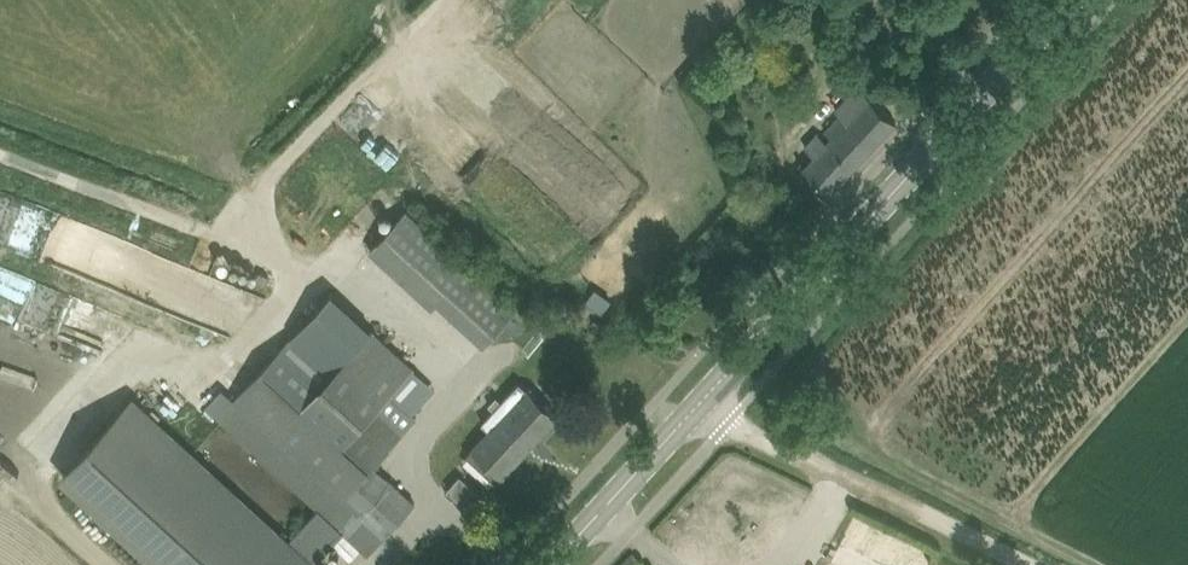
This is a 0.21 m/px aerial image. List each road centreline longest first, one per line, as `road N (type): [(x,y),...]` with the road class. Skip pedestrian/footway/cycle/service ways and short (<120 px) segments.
road 1 (secondary): [(551,564),(1070,0)]
road 2 (track): [(198,406),(311,277),(277,256),(0,154)]
road 3 (track): [(1035,564),(699,404)]
road 4 (track): [(235,241),(249,193),(441,0)]

